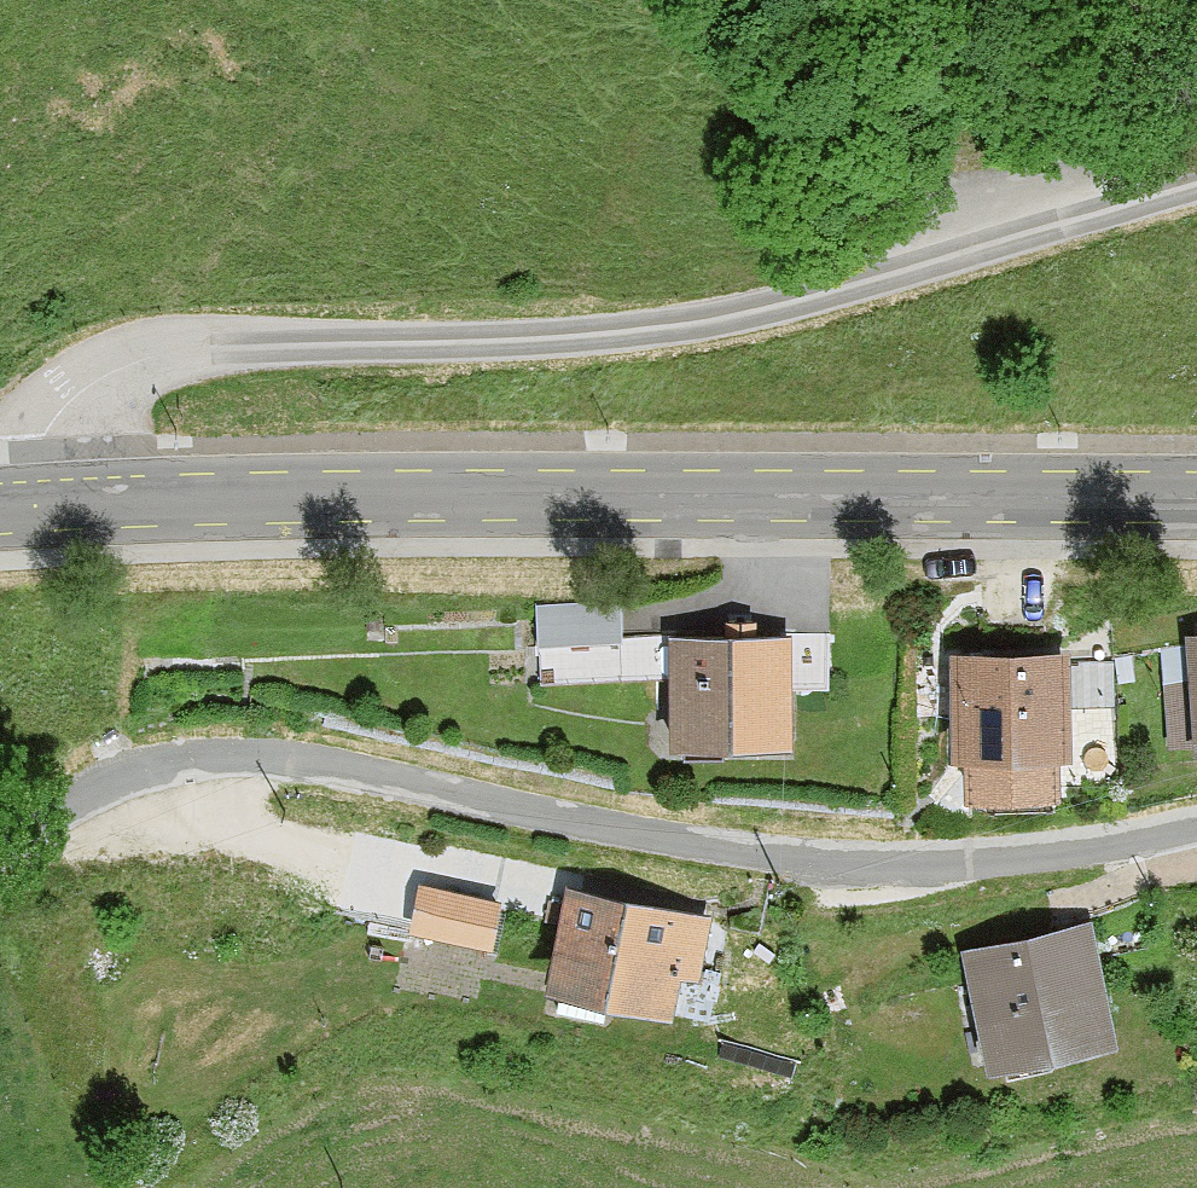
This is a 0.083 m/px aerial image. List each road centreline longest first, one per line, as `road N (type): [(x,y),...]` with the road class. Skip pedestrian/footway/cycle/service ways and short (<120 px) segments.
road 1 (residential): [(41,505),(42,451),(62,411),(104,369),(172,345),(630,334),(734,317),(1196,184)]
road 2 (secondary): [(1196,498),(263,497),(41,505)]
road 3 (residential): [(1196,825),(1108,845),(925,866),(698,843),(276,756),(225,758)]
road 4 (residential): [(225,758),(233,803),(276,839),(524,884)]
road 5 (residential): [(225,758),(155,762),(71,795),(0,845)]

